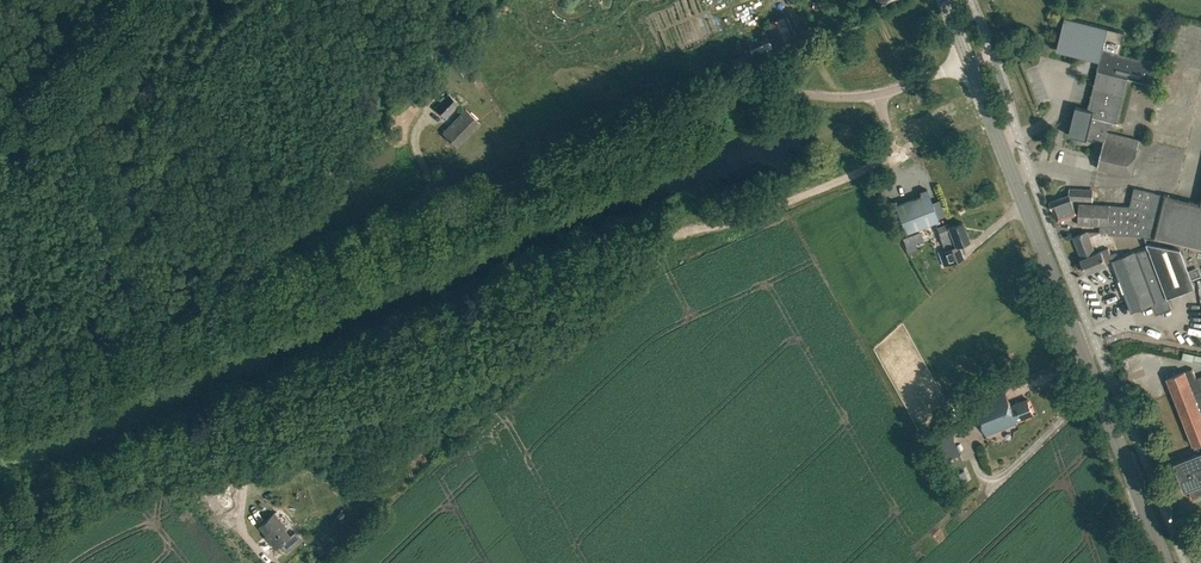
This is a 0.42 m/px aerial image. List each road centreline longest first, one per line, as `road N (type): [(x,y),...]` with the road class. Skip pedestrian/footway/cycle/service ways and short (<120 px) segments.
road 1 (unclassified): [(0,407),(704,105),(762,93),(878,94)]
road 2 (track): [(872,167),(775,205),(626,247),(0,513)]
road 3 (tertiary): [(1166,562),(966,62)]
road 4 (track): [(0,150),(143,0)]
road 5 (track): [(991,478),(1096,385)]

